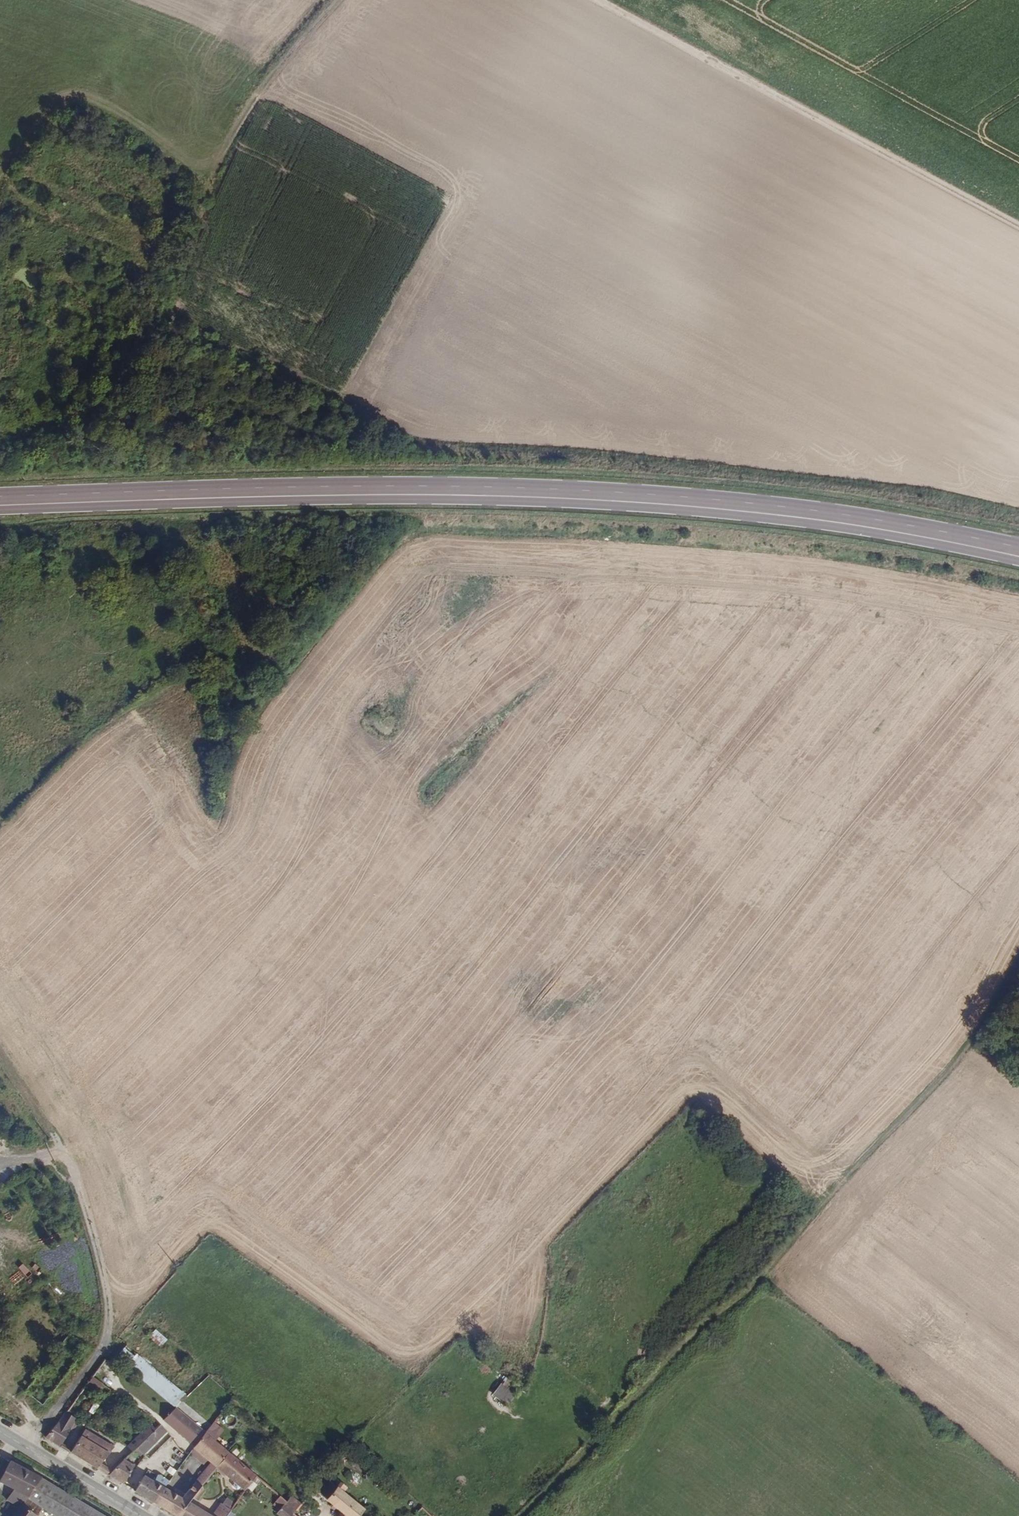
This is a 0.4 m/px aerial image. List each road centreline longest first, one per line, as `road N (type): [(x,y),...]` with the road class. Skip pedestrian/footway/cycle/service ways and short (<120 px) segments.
road 1 (primary): [(1018,553),(840,519),(543,493),(0,502)]
road 2 (track): [(521,1515),(958,1059),(1018,957)]
road 3 (track): [(1018,227),(598,0)]
road 4 (track): [(30,1449),(106,1348),(109,1305),(70,1152),(0,1160)]
road 5 (track): [(102,98),(181,162),(209,166),(336,0)]
road 6 (tertiary): [(142,1515),(0,1431)]

